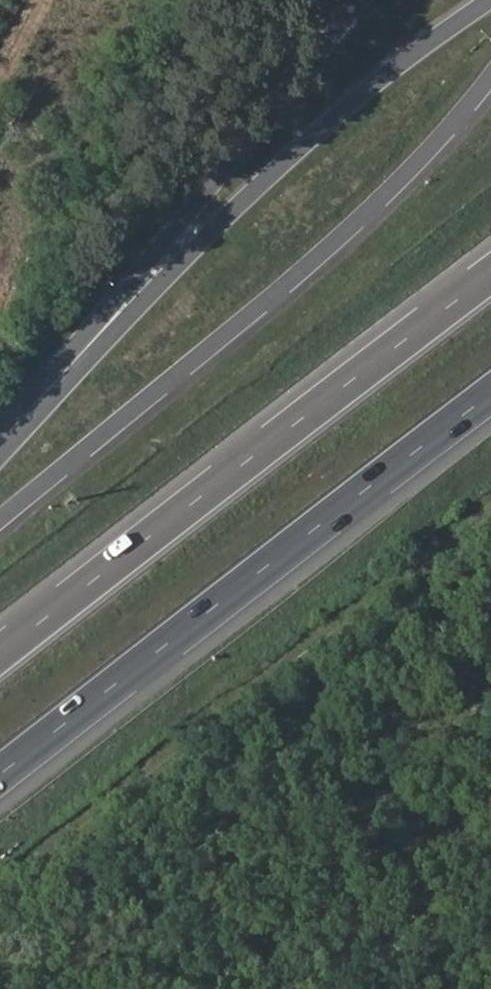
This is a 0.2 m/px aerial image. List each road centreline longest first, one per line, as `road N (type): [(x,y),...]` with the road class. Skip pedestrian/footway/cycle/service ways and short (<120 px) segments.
road 1 (motorway): [(490,0),(303,142),(0,457)]
road 2 (tertiary): [(0,513),(266,298),(425,158),(490,82)]
road 3 (motorway): [(0,775),(490,394)]
road 4 (motorway): [(490,275),(0,654)]
road 5 (tertiary): [(355,0),(0,441)]

